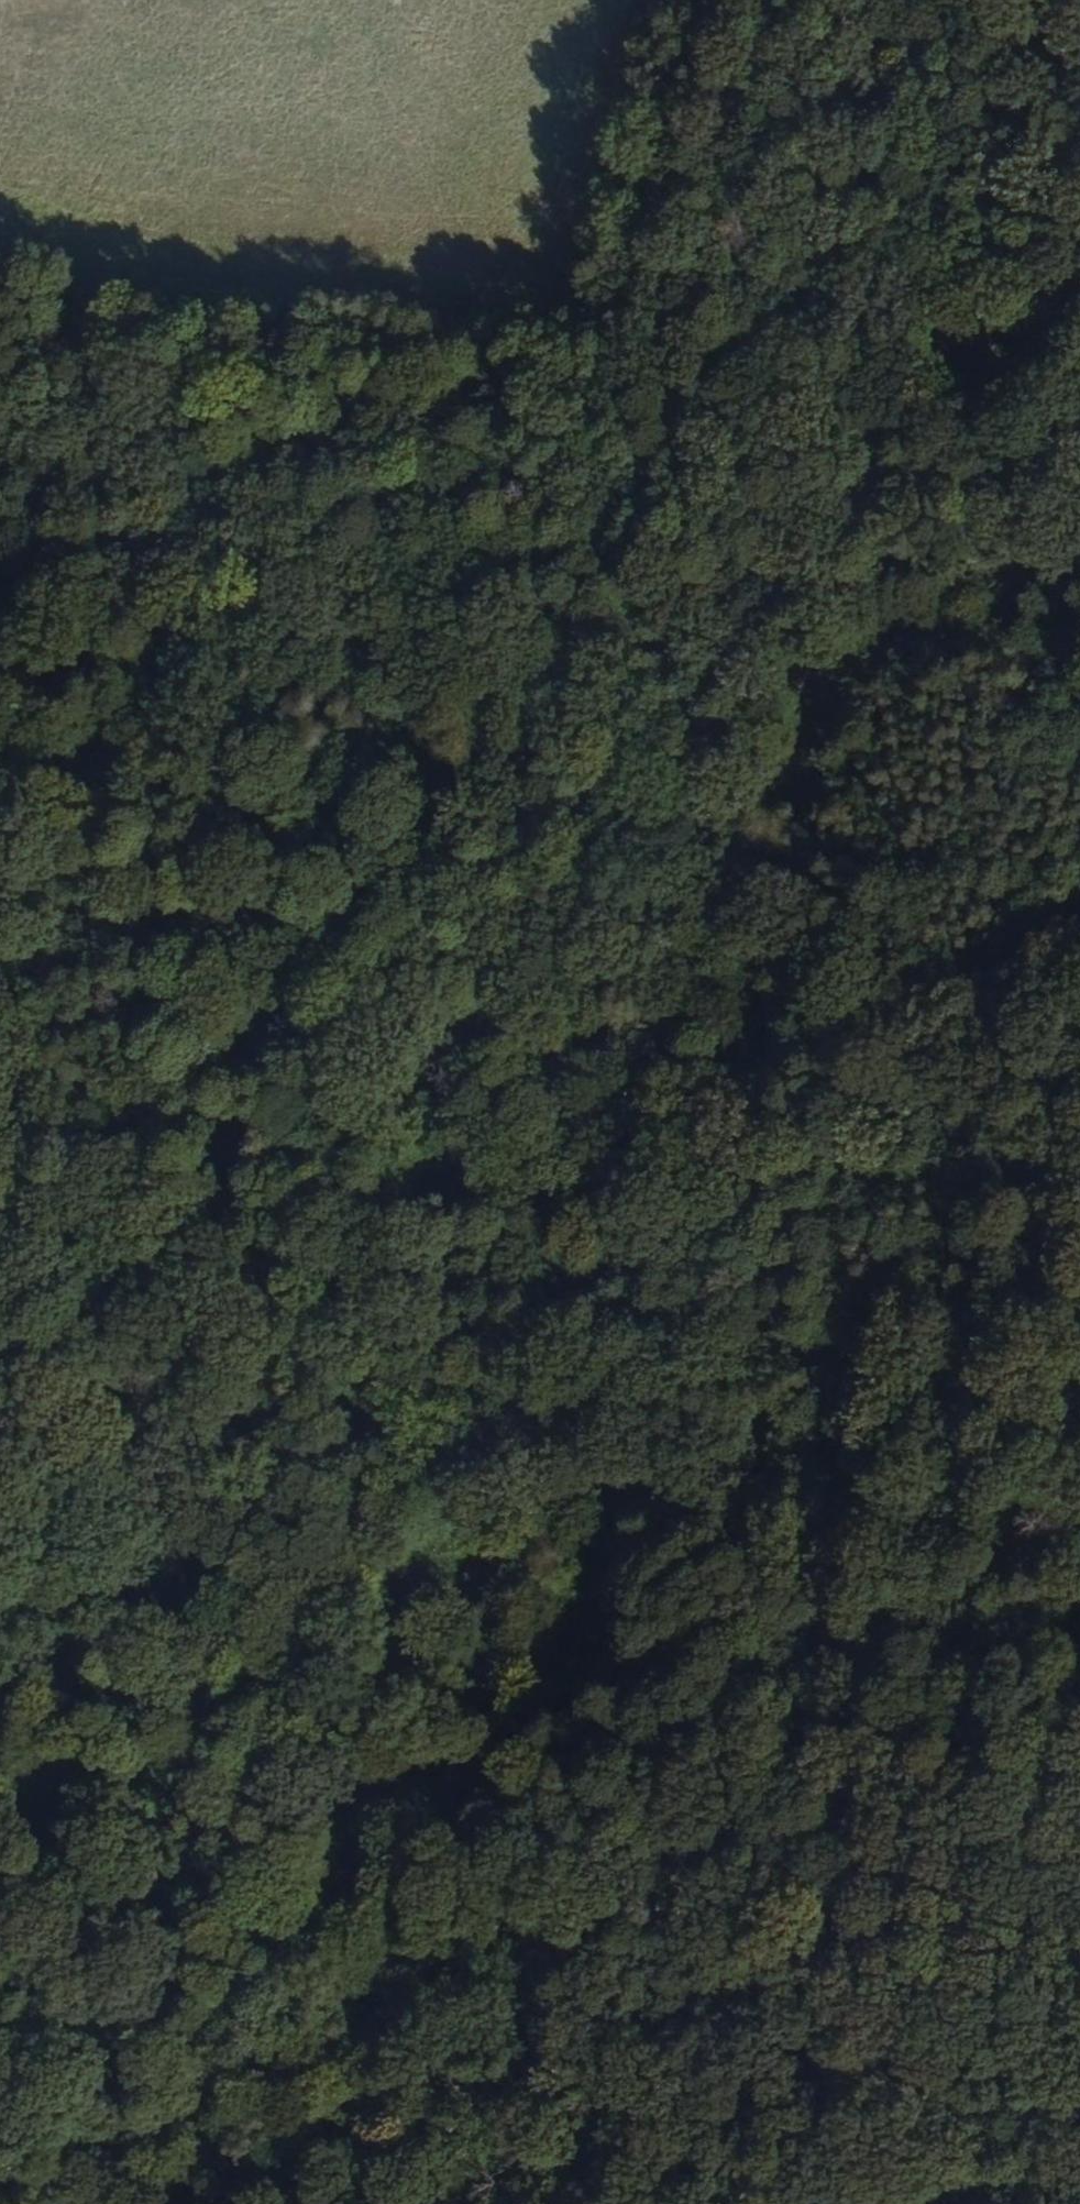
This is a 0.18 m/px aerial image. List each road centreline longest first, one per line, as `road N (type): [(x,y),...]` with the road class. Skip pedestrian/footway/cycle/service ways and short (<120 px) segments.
road 1 (track): [(268,2203),(354,1726),(384,1316),(398,1258),(606,1124),(673,1027),(754,817),(804,632)]
road 2 (track): [(804,632),(976,0)]
road 3 (track): [(804,632),(1079,682)]

